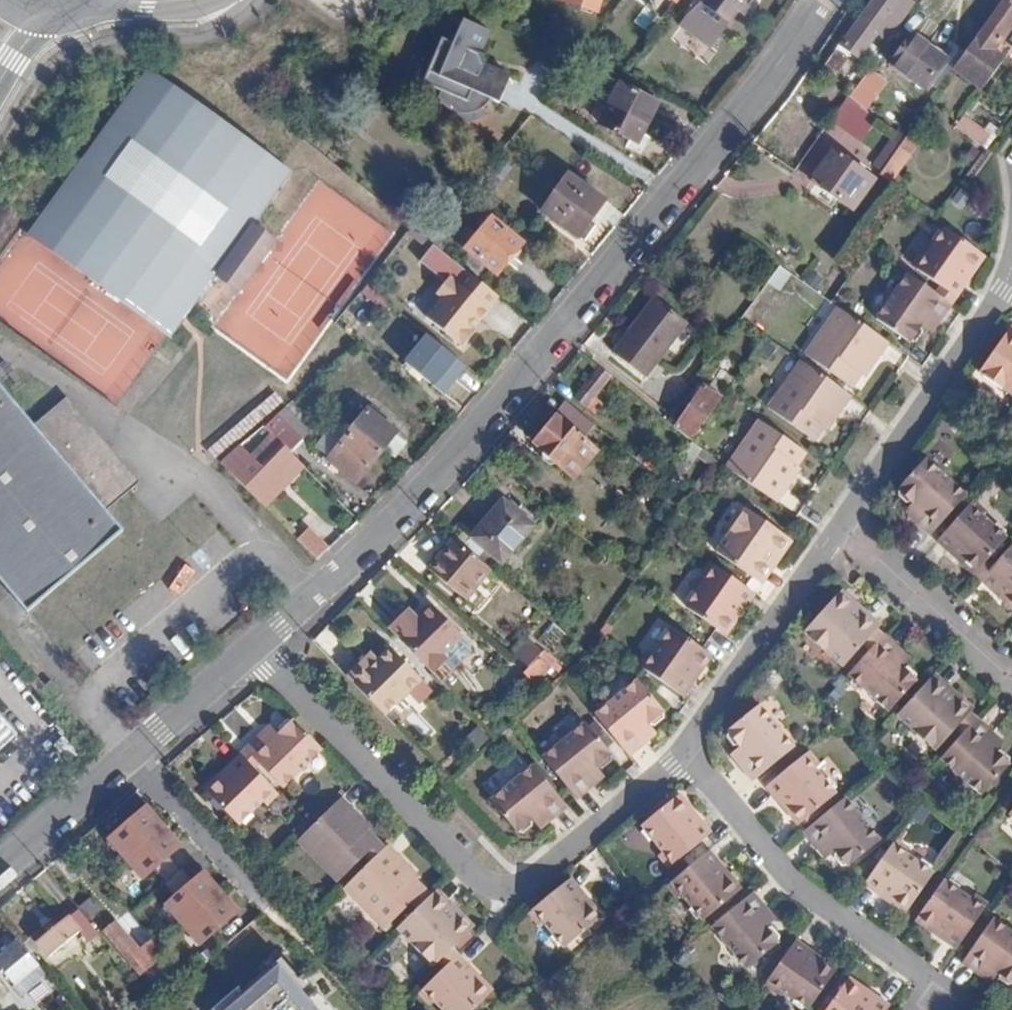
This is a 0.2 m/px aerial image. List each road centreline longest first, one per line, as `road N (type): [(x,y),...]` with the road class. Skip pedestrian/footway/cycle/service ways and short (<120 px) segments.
road 1 (residential): [(822,0),(715,145),(424,489),(257,648)]
road 2 (residential): [(257,648),(474,874),(501,887),(539,876),(684,751)]
road 3 (residential): [(684,751),(810,892),(923,975),(943,1005)]
road 4 (residential): [(257,648),(0,869)]
road 5 (residential): [(845,520),(1011,270)]
road 6 (residential): [(684,751),(845,520)]
road 7 (residential): [(845,520),(1011,674)]

